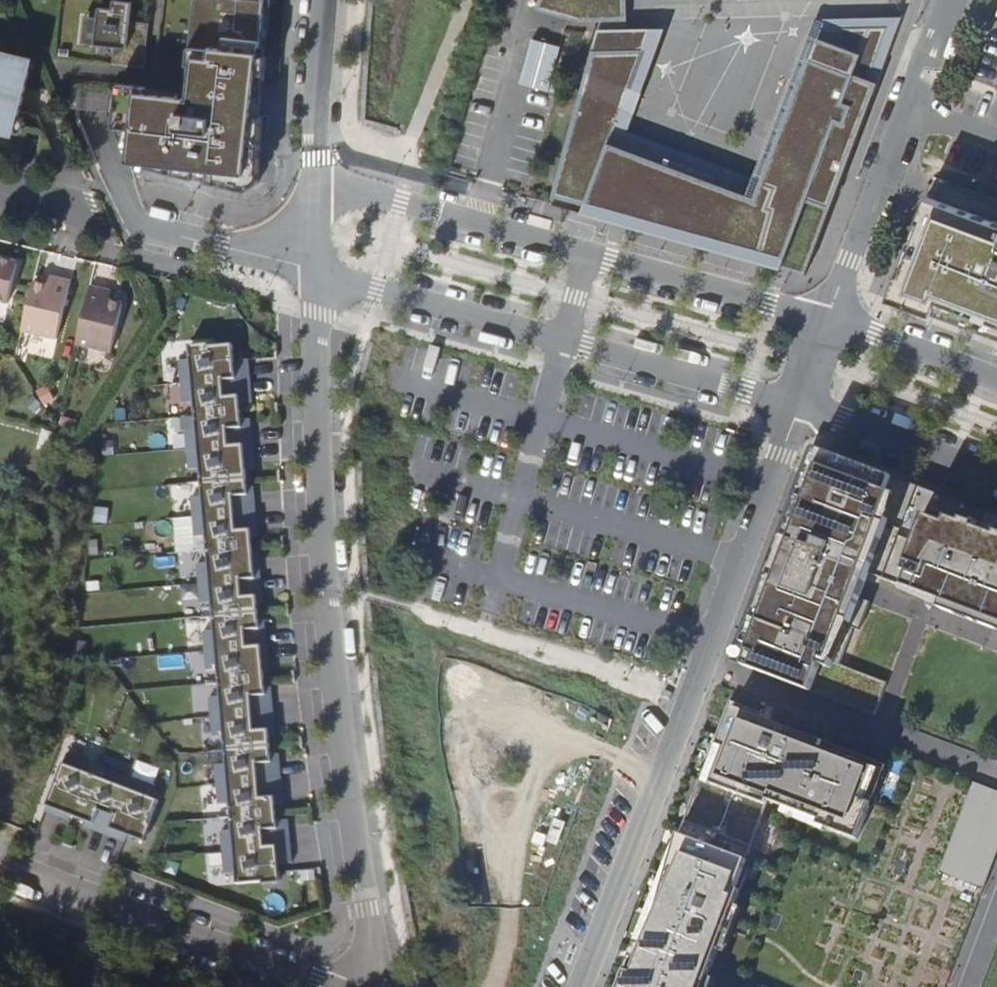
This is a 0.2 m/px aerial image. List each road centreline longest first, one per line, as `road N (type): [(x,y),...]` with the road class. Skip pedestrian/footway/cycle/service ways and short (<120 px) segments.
road 1 (residential): [(369,986),(324,487),(314,263)]
road 2 (residential): [(581,986),(796,407)]
road 3 (residential): [(0,863),(327,986)]
road 4 (unclassified): [(589,255),(313,186)]
road 5 (unclassified): [(314,263),(376,289),(564,342)]
road 6 (unclassified): [(826,319),(589,255)]
road 7 (unclassified): [(564,342),(796,407)]
road 8 (residential): [(906,106),(826,319)]
road 9 (unclassified): [(796,407),(996,477)]
road 10 (residential): [(129,223),(314,263)]
road 11 (residential): [(313,186),(326,0)]
road 12 (unclassified): [(996,381),(826,319)]

